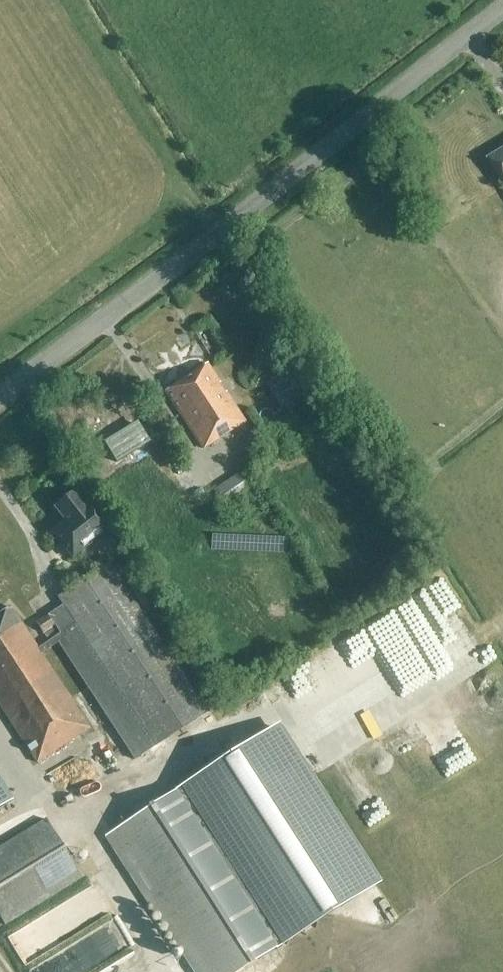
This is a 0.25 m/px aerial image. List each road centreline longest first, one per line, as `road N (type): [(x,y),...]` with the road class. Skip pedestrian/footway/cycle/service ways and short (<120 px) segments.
road 1 (unclassified): [(0,397),(502,7)]

